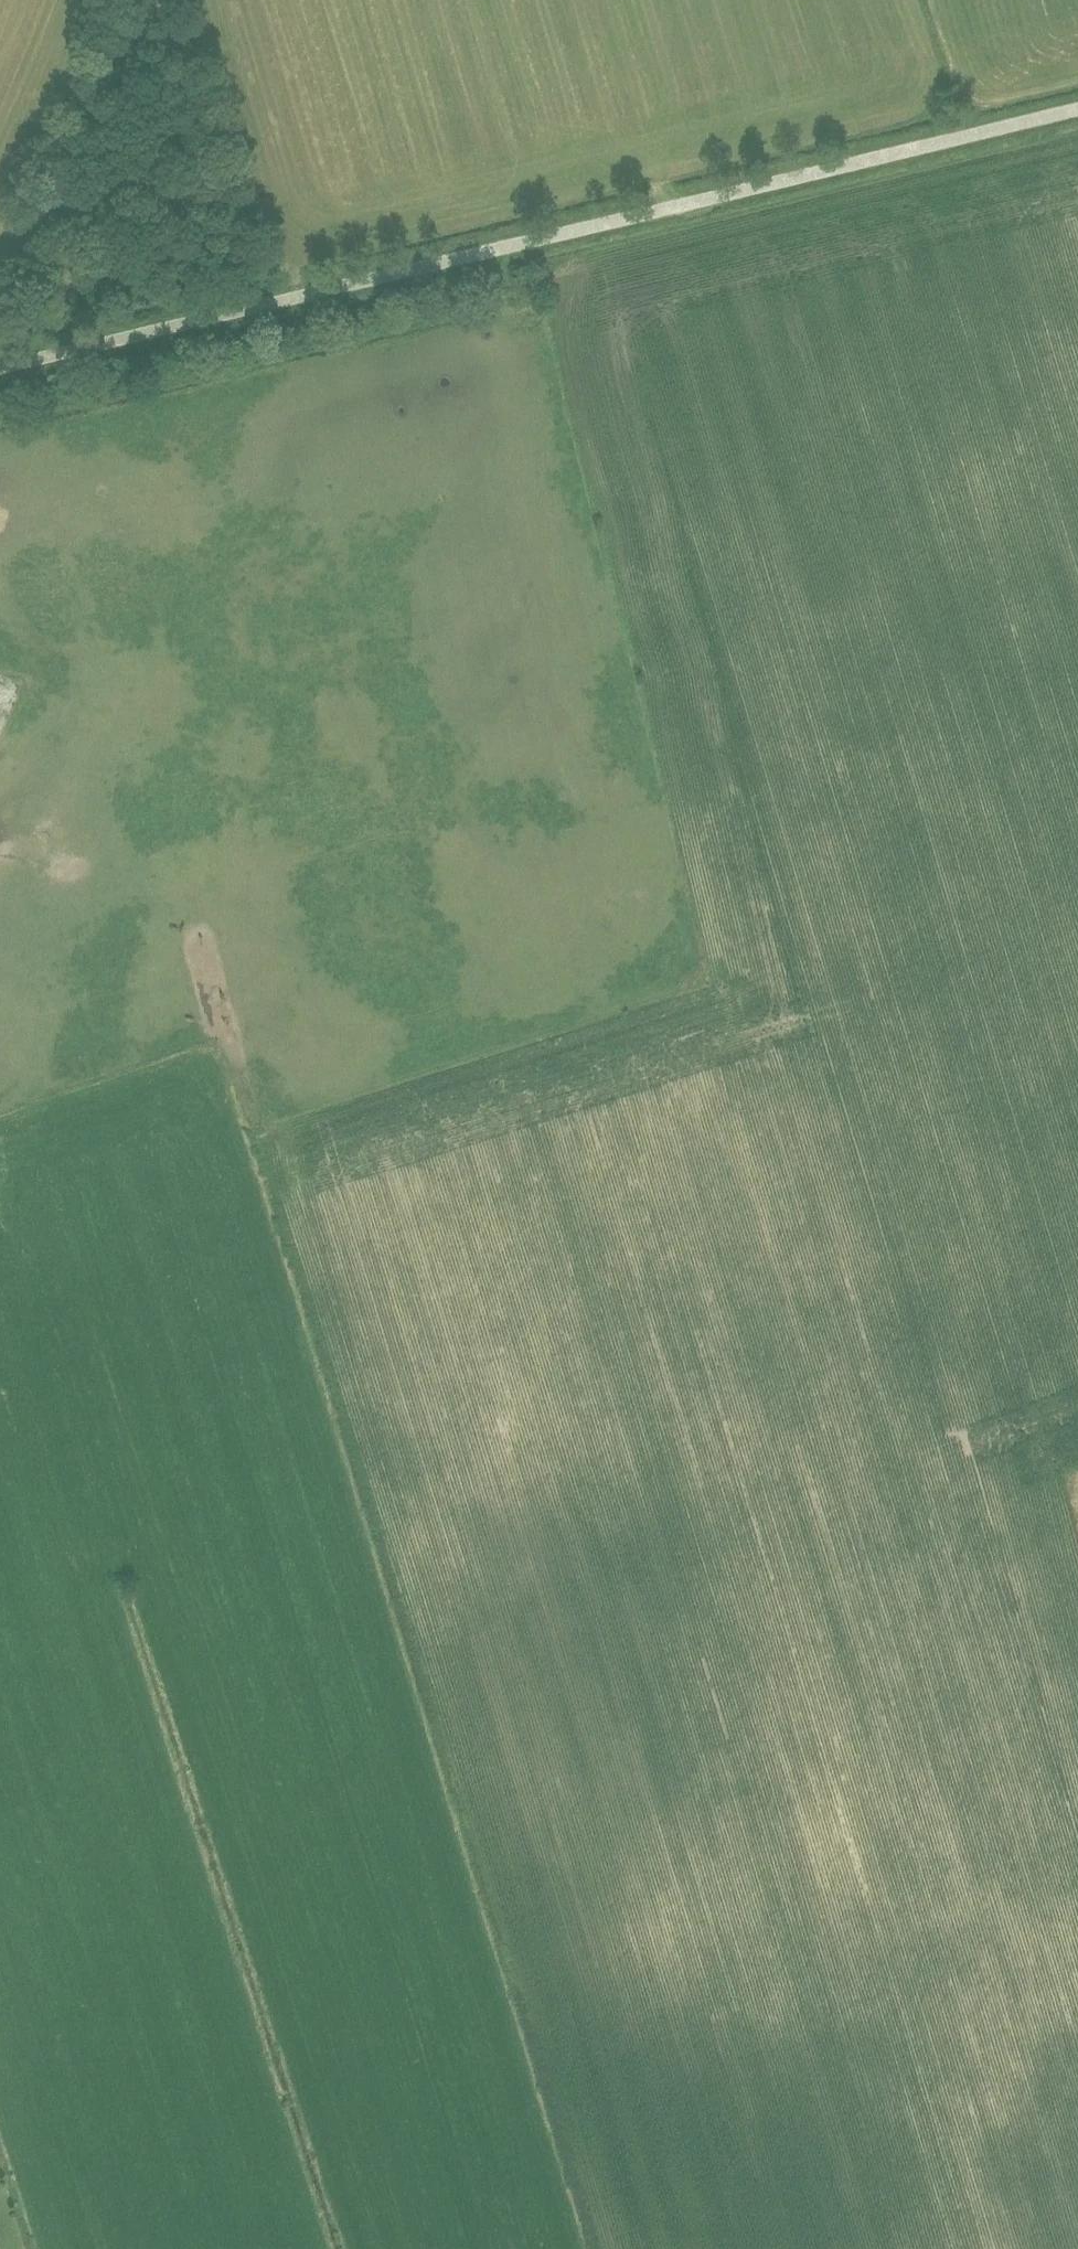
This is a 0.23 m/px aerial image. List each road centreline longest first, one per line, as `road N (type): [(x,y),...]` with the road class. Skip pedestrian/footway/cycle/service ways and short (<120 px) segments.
road 1 (unclassified): [(0,368),(1077,110)]

